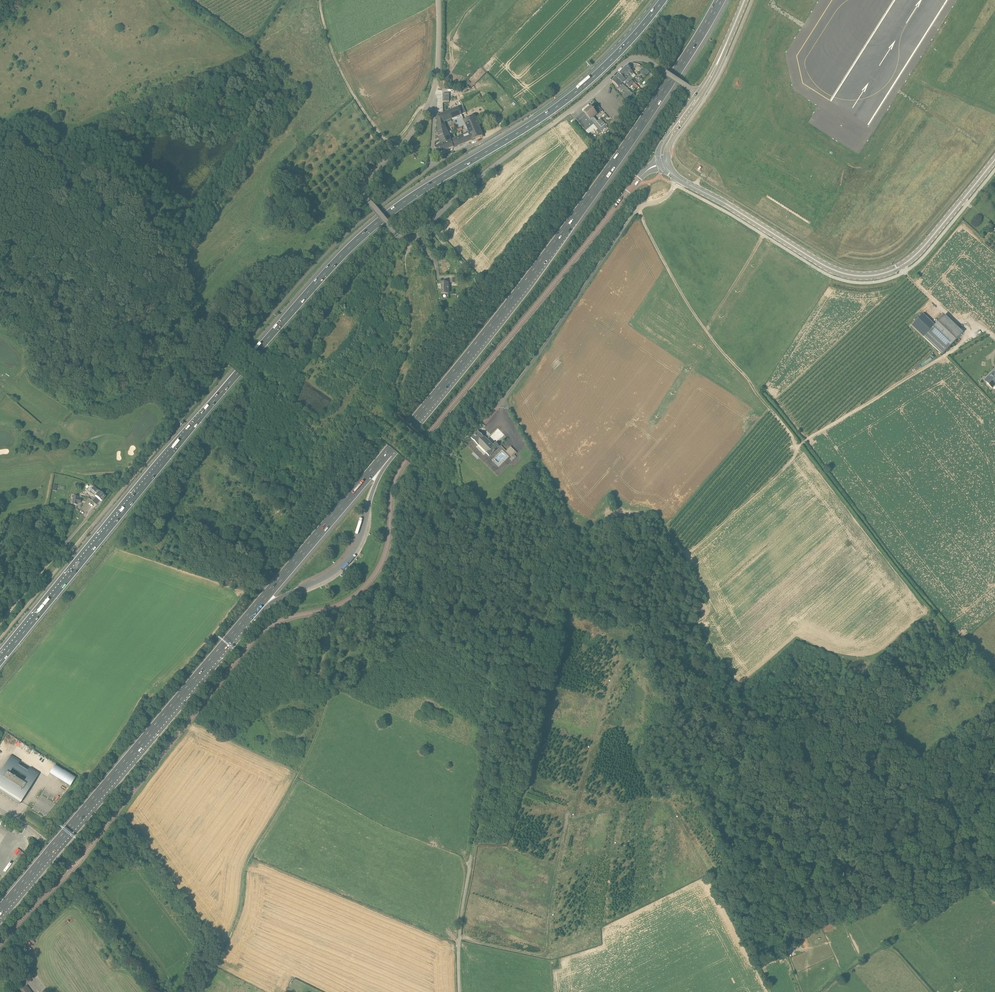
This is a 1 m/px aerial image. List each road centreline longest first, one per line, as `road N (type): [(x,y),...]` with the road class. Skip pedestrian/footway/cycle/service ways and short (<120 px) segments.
road 1 (tertiary): [(74,868),(258,636),(284,620),(344,603),(372,579),(388,546),(403,466),(641,176),(663,163)]
road 2 (motorway): [(663,0),(564,101),(401,203),(348,249),(0,661)]
road 3 (motorway): [(388,453),(592,195),(721,0)]
road 4 (track): [(970,653),(755,386),(710,343),(636,210)]
road 5 (tertiary): [(994,159),(919,252),(867,276),(823,264),(663,163)]
road 6 (track): [(459,937),(533,955),(547,949),(570,811),(622,652)]
road 7 (motorway): [(0,911),(245,621)]
road 8 (track): [(459,937),(507,673),(500,633)]
road 9 (unclassified): [(417,236),(626,61),(643,58),(659,67)]
road 10 (track): [(994,339),(973,330),(802,443)]
road 11 (motorway): [(245,621),(388,453)]
road 12 (track): [(0,688),(112,548)]
road 13 (unclassified): [(393,230),(364,182),(429,102)]
road 14 (residential): [(0,623),(85,520)]

